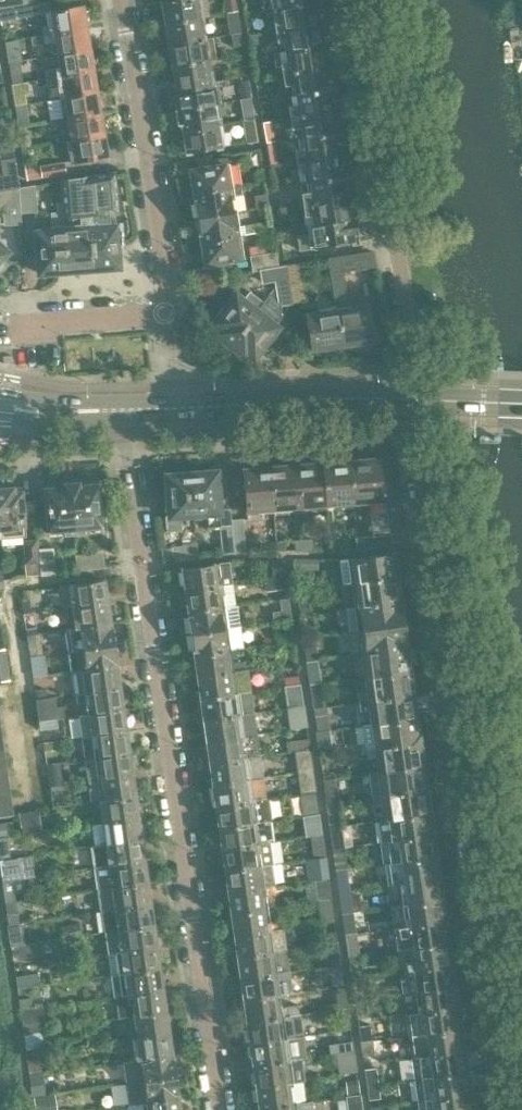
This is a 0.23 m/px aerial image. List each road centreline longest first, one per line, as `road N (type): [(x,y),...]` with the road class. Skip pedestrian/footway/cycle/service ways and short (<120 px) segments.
road 1 (residential): [(507,1109),(412,401)]
road 2 (residential): [(122,410),(220,1109)]
road 3 (residential): [(182,407),(121,0)]
road 4 (residential): [(357,0),(413,344),(412,401)]
road 5 (secondary): [(182,407),(412,401)]
road 6 (secondary): [(0,405),(122,410)]

